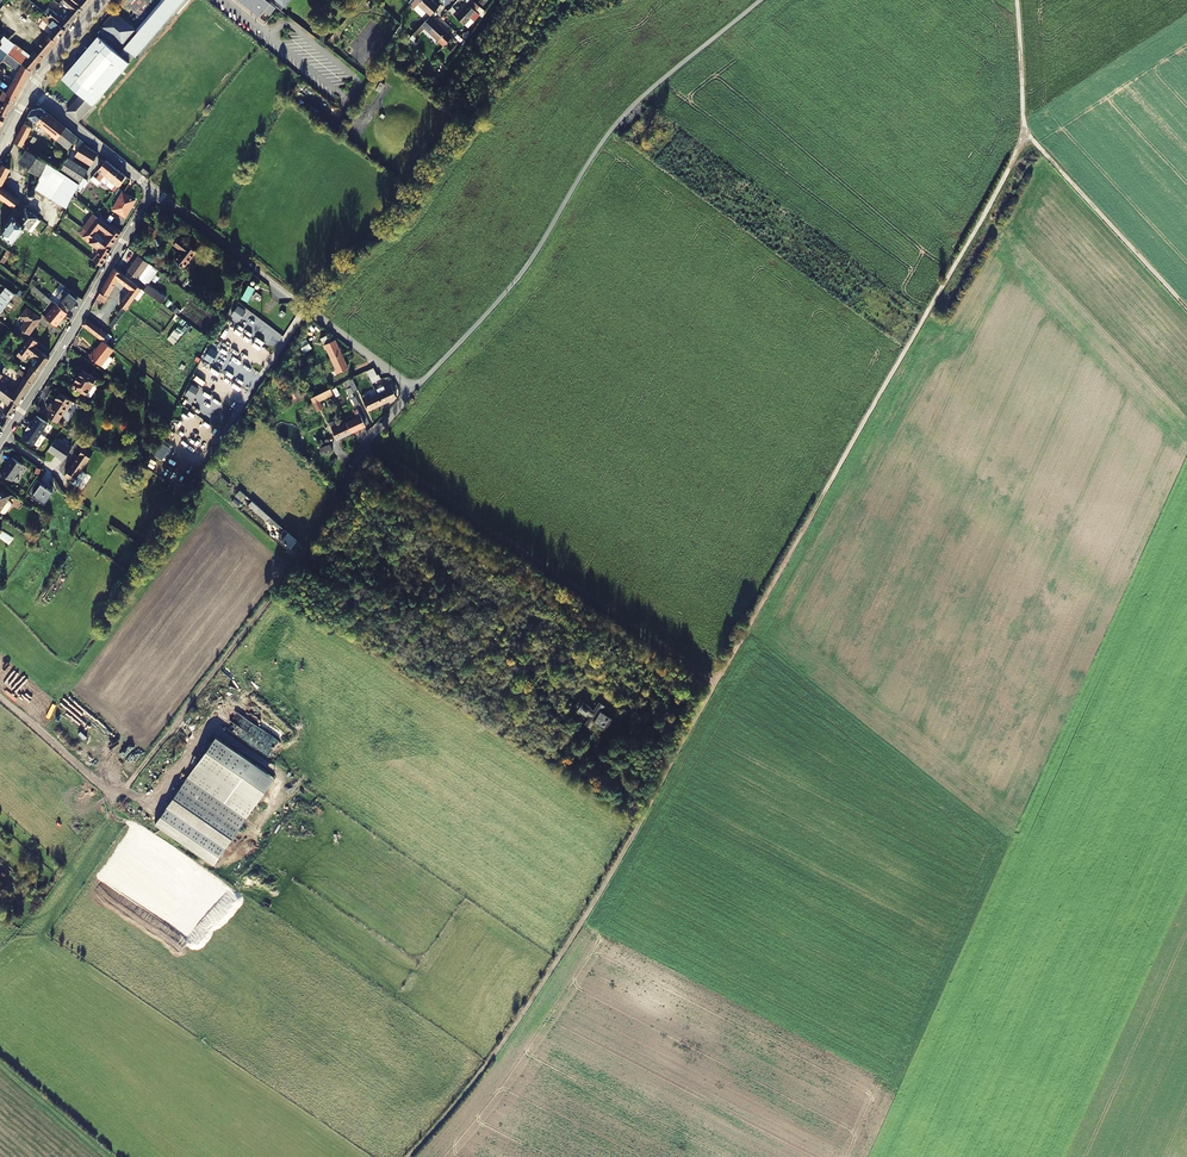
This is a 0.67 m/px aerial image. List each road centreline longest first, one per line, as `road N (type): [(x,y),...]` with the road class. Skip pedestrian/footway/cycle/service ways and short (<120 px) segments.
road 1 (track): [(1022,132),(718,683),(485,535),(363,445)]
road 2 (residential): [(0,697),(118,795),(325,523),(364,442),(400,409),(407,388)]
road 3 (track): [(718,683),(550,973),(410,1156)]
road 4 (residential): [(407,388),(425,380),(515,284),(614,126),(760,0)]
road 5 (track): [(1186,306),(1022,132),(1017,0)]
road 6 (residential): [(407,388),(154,190)]
road 7 (residential): [(0,444),(154,190)]
road 8 (residential): [(154,190),(30,93)]

